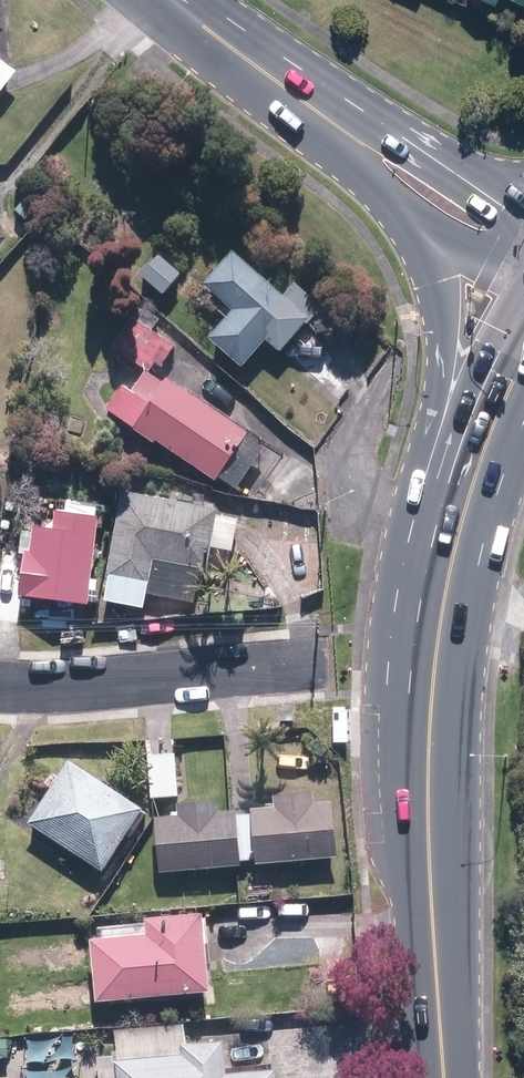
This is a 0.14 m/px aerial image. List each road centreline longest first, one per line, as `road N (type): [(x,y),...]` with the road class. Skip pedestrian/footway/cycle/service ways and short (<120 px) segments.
road 1 (primary): [(444,1077),(431,738),(469,495)]
road 2 (residential): [(0,684),(130,684),(335,664)]
road 3 (secondary): [(469,495),(448,305),(410,210)]
road 4 (secondary): [(174,0),(360,142)]
road 5 (secondary): [(360,142),(440,170),(491,213),(504,245)]
road 6 (primary): [(469,495),(523,358)]

